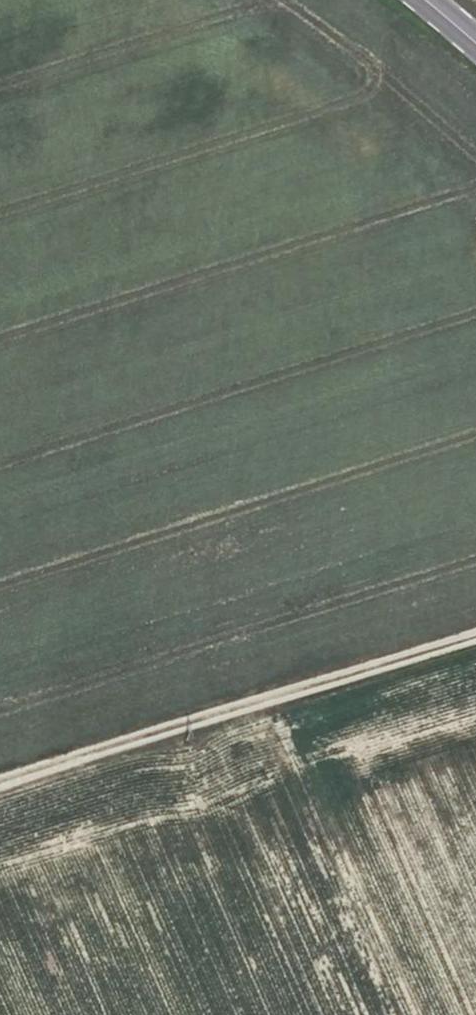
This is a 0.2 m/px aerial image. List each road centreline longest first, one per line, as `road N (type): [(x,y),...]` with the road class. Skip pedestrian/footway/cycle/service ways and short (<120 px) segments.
road 1 (track): [(0,785),(475,633)]

